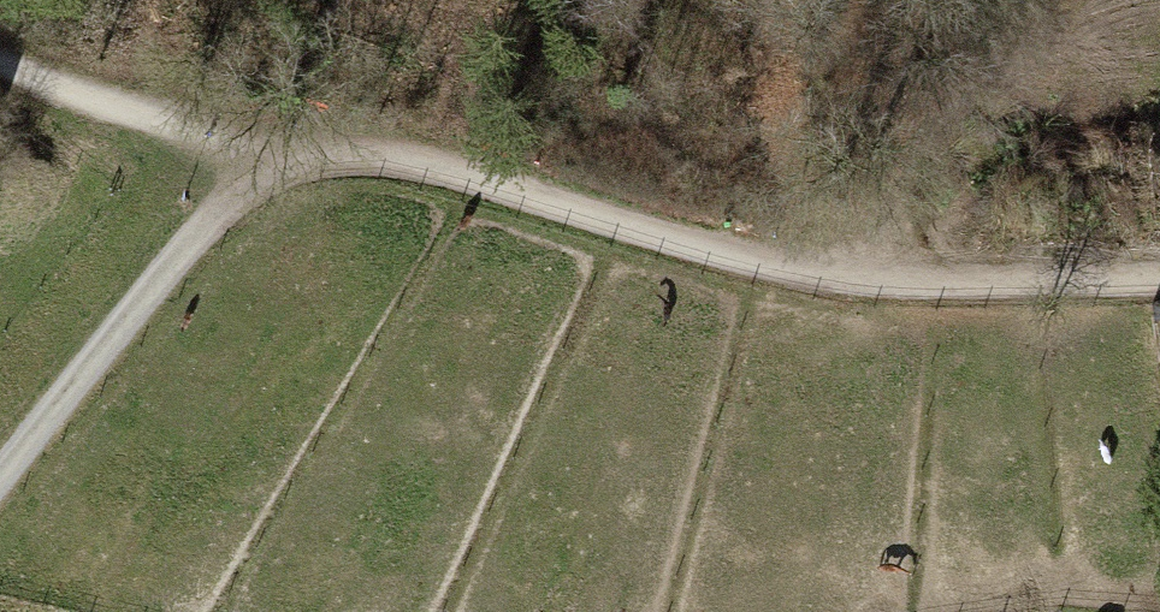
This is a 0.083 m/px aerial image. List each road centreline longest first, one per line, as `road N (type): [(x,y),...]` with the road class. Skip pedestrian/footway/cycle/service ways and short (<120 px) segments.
road 1 (track): [(1015,287),(768,266),(276,125)]
road 2 (track): [(276,125),(0,467)]
road 3 (track): [(276,125),(0,34)]
road 4 (track): [(1050,0),(1015,287)]
road 5 (track): [(1159,286),(1015,287)]

